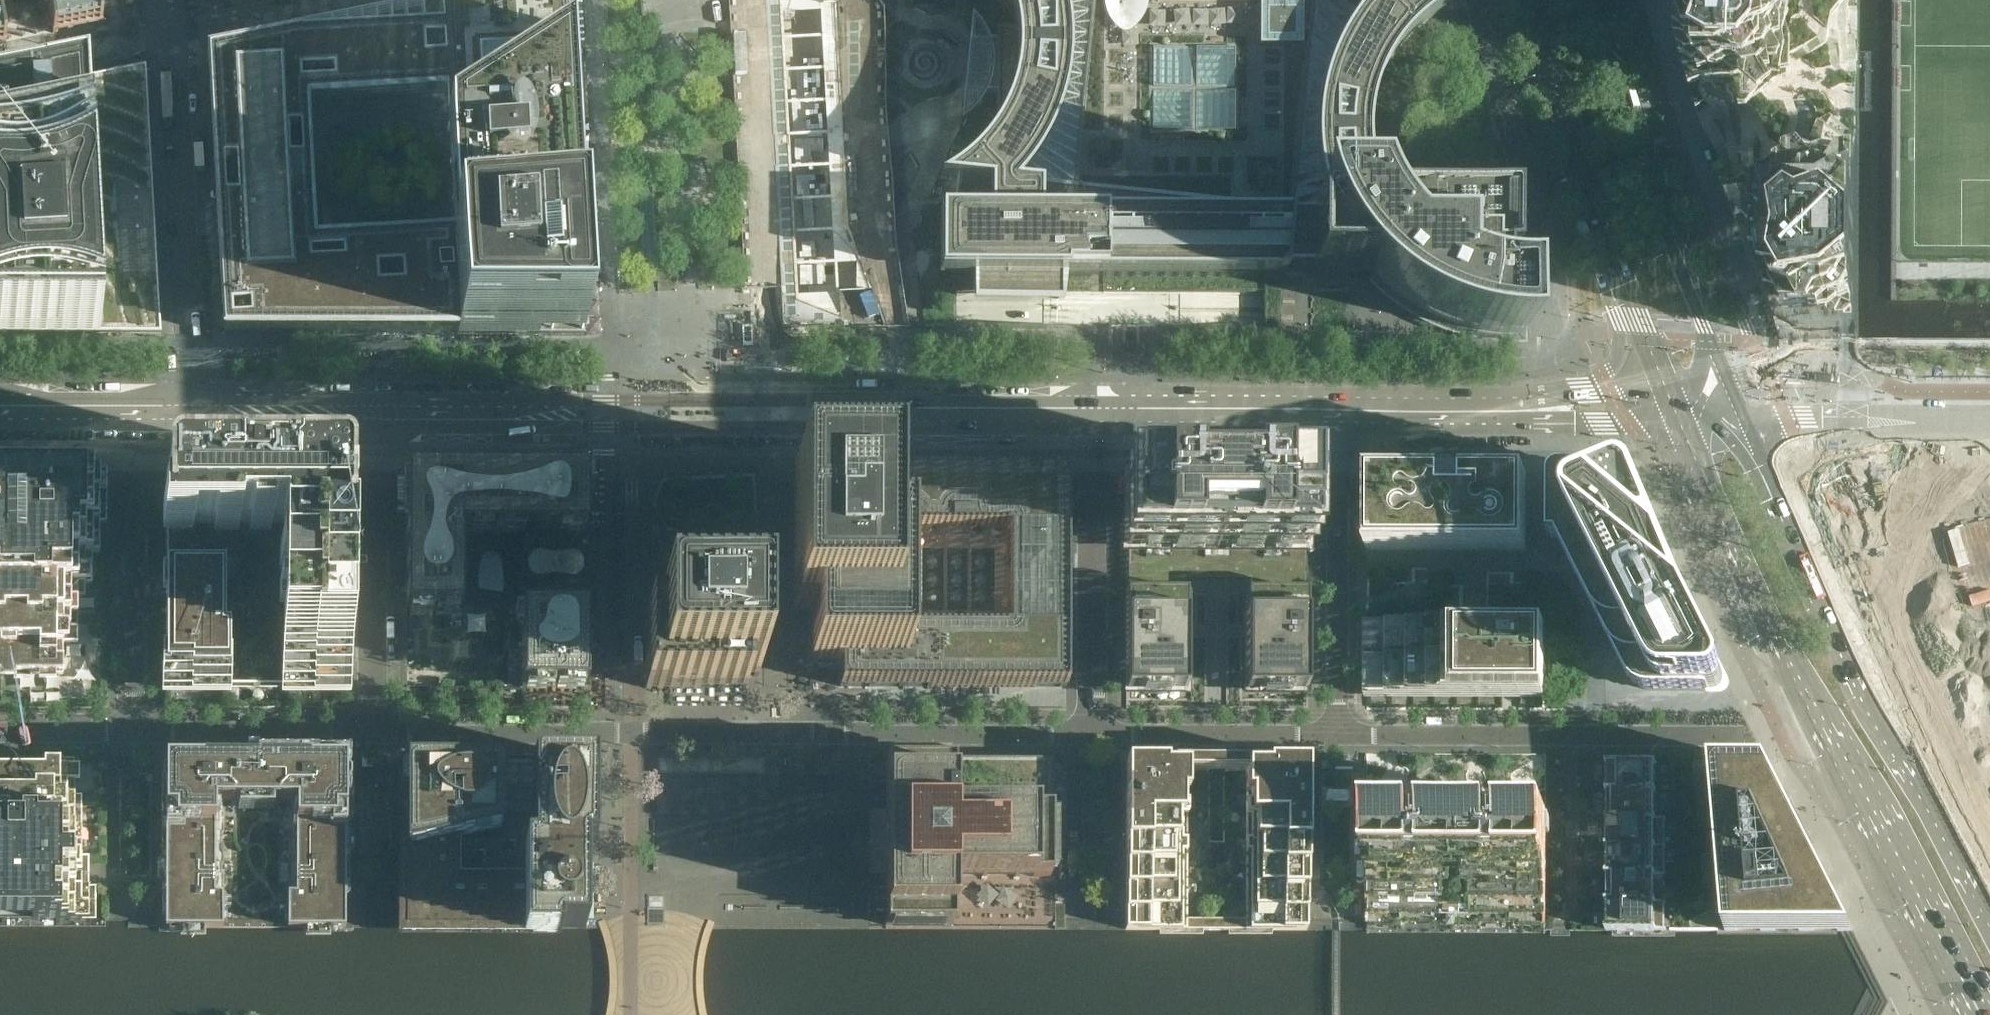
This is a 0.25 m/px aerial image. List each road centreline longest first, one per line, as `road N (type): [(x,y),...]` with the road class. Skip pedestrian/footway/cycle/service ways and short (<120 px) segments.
road 1 (residential): [(1093,735),(374,733)]
road 2 (secondary): [(1683,431),(1787,662),(1979,1014)]
road 3 (secondary): [(1989,925),(1872,708),(1753,438)]
road 4 (unknown): [(1989,844),(1767,378)]
road 5 (secondary): [(1738,406),(1677,263),(1598,0)]
road 6 (residential): [(174,0),(196,378),(191,413)]
road 7 (residential): [(1749,734),(1337,736)]
road 8 (residential): [(1337,736),(1315,769),(1316,904),(1358,904),(1358,770)]
road 9 (tertiary): [(506,412),(543,426),(811,428),(845,413)]
road 10 (tertiary): [(845,413),(789,403),(506,412)]
road 11 (residential): [(1333,414),(1337,736)]
road 12 (residential): [(1094,415),(1093,735)]
road 13 (residential): [(379,414),(374,733)]
road 14 (secondary): [(1528,0),(1550,98),(1627,296)]
road 15 (residential): [(137,476),(137,733)]
road 16 (tertiary): [(1094,415),(845,413)]
road 17 (residential): [(1337,736),(1093,735)]
road 18 (tertiary): [(1333,414),(1094,415)]
road 19 (residential): [(374,733),(137,733)]
road 20 (tertiary): [(1526,413),(1333,414)]
road 21 (tertiary): [(191,413),(0,413)]
road 22 (tertiary): [(379,414),(191,413)]
road 23 (tertiary): [(1526,413),(1553,426),(1683,431)]
road 24 (residential): [(1895,426),(1879,417),(1738,406)]
road 25 (residential): [(1753,438),(1815,444),(1895,426)]
road 26 (residential): [(137,733),(0,732)]
road 27 (tertiary): [(506,412),(379,414)]

